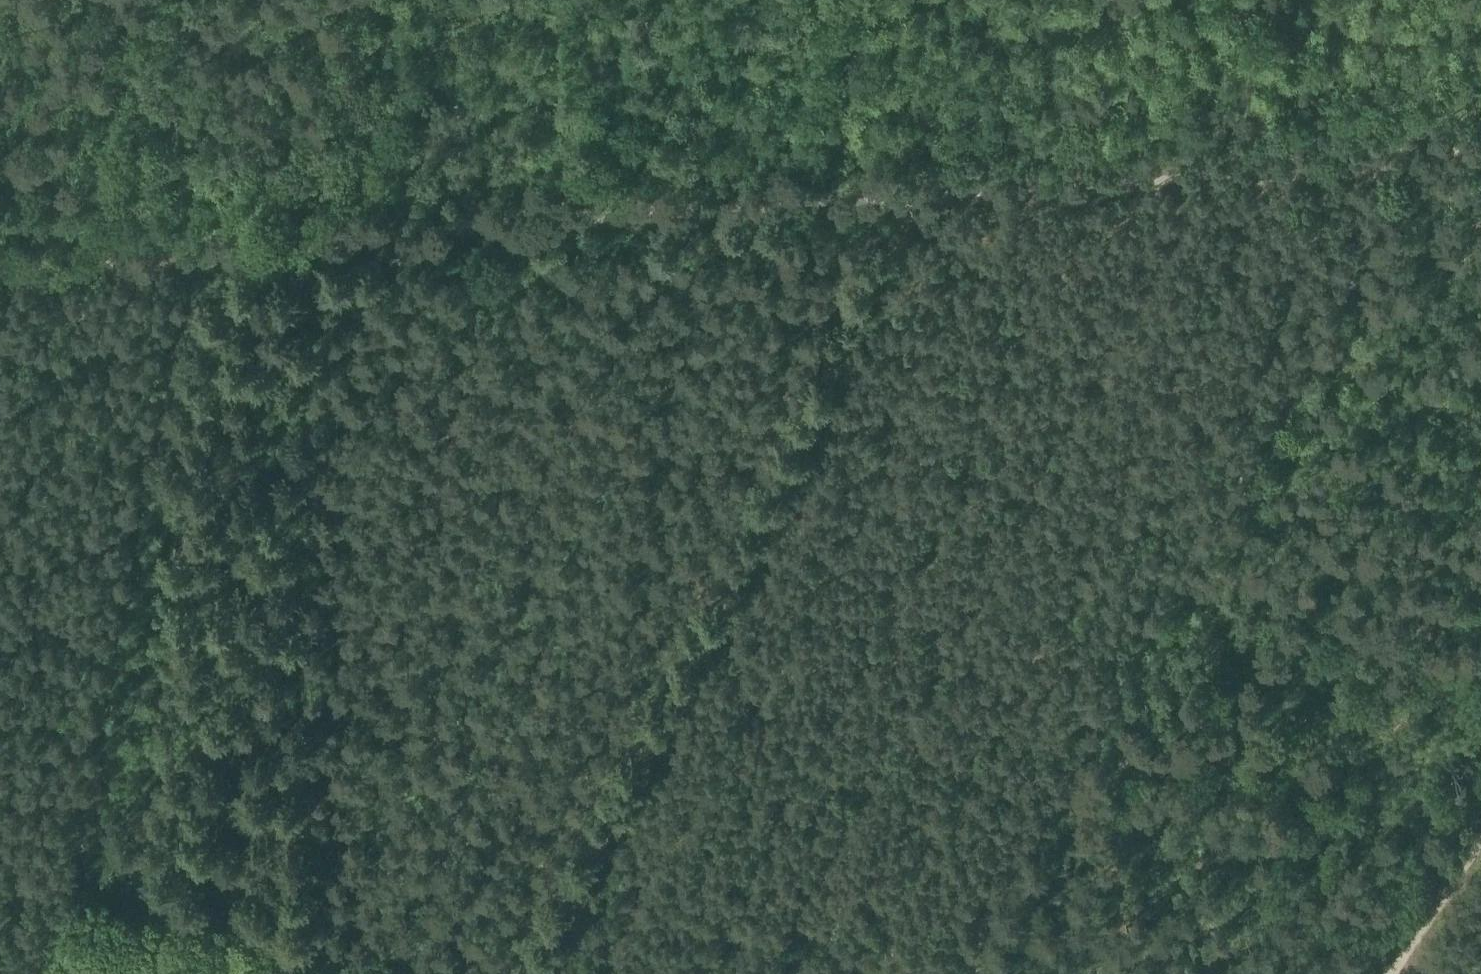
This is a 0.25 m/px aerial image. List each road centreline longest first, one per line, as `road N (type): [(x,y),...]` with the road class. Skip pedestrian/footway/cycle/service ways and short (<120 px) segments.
road 1 (track): [(536,973),(829,396),(926,187)]
road 2 (track): [(307,973),(267,249)]
road 3 (track): [(267,249),(853,194)]
road 4 (track): [(853,194),(1350,138)]
road 5 (track): [(980,967),(981,924),(997,894),(1185,575)]
road 6 (track): [(1185,575),(1323,316)]
road 7 (track): [(267,249),(0,275)]
road 8 (track): [(74,973),(107,943),(177,943),(292,973)]
road 9 (track): [(1350,138),(1358,158),(1354,191),(1323,316)]
road 10 (track): [(1480,840),(1397,973)]
road 11 (track): [(1480,126),(1350,138)]

